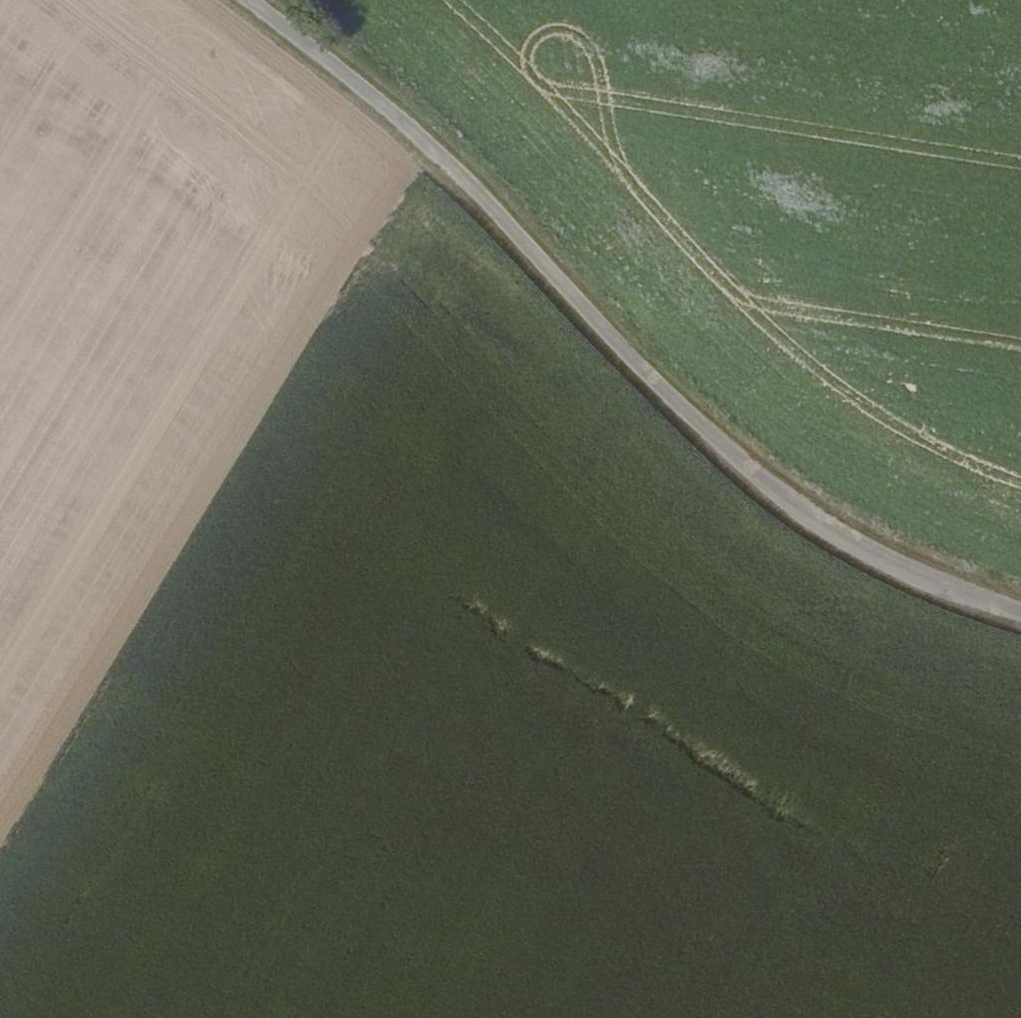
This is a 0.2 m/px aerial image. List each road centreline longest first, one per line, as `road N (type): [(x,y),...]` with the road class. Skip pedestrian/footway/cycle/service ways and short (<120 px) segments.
road 1 (unclassified): [(1020,616),(847,548),(595,328),(459,169),(248,0)]

